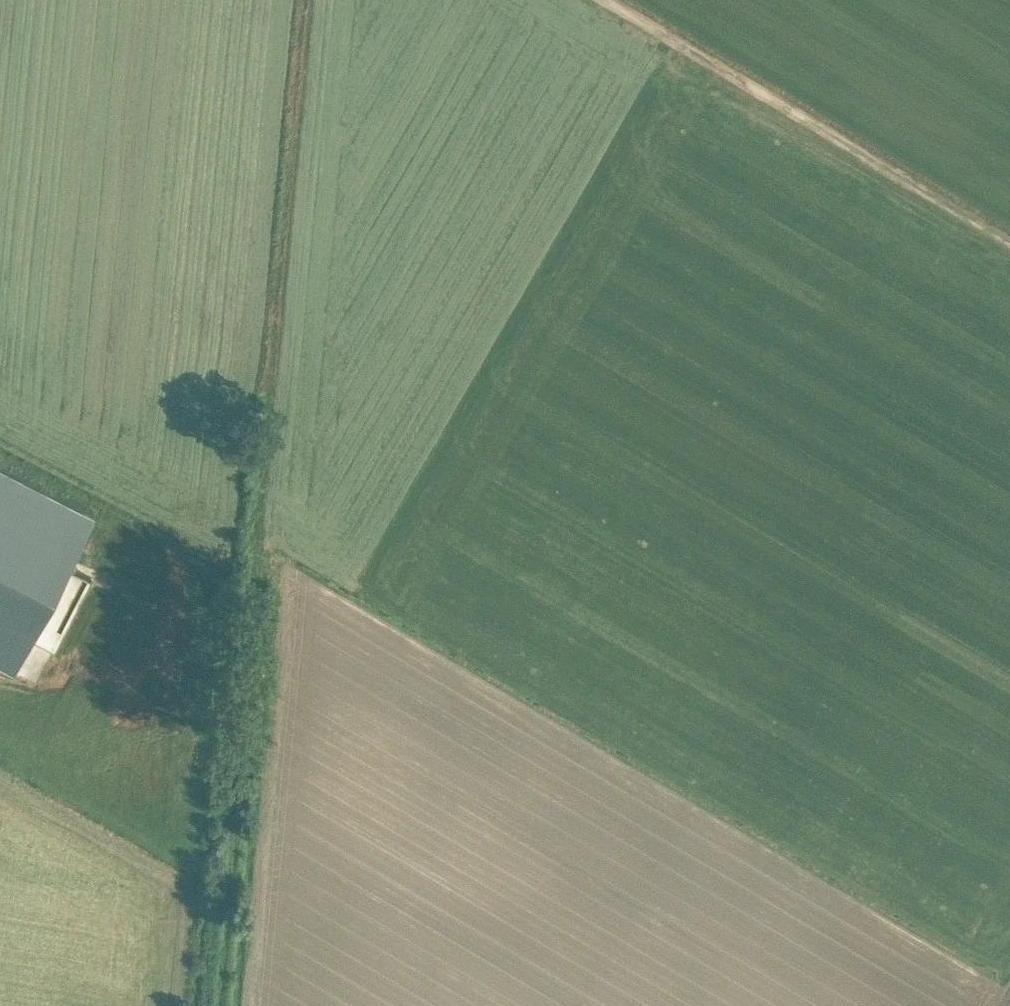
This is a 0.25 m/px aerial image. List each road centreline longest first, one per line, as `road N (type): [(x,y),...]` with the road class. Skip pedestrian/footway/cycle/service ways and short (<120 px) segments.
road 1 (track): [(604,0),(1009,239)]

